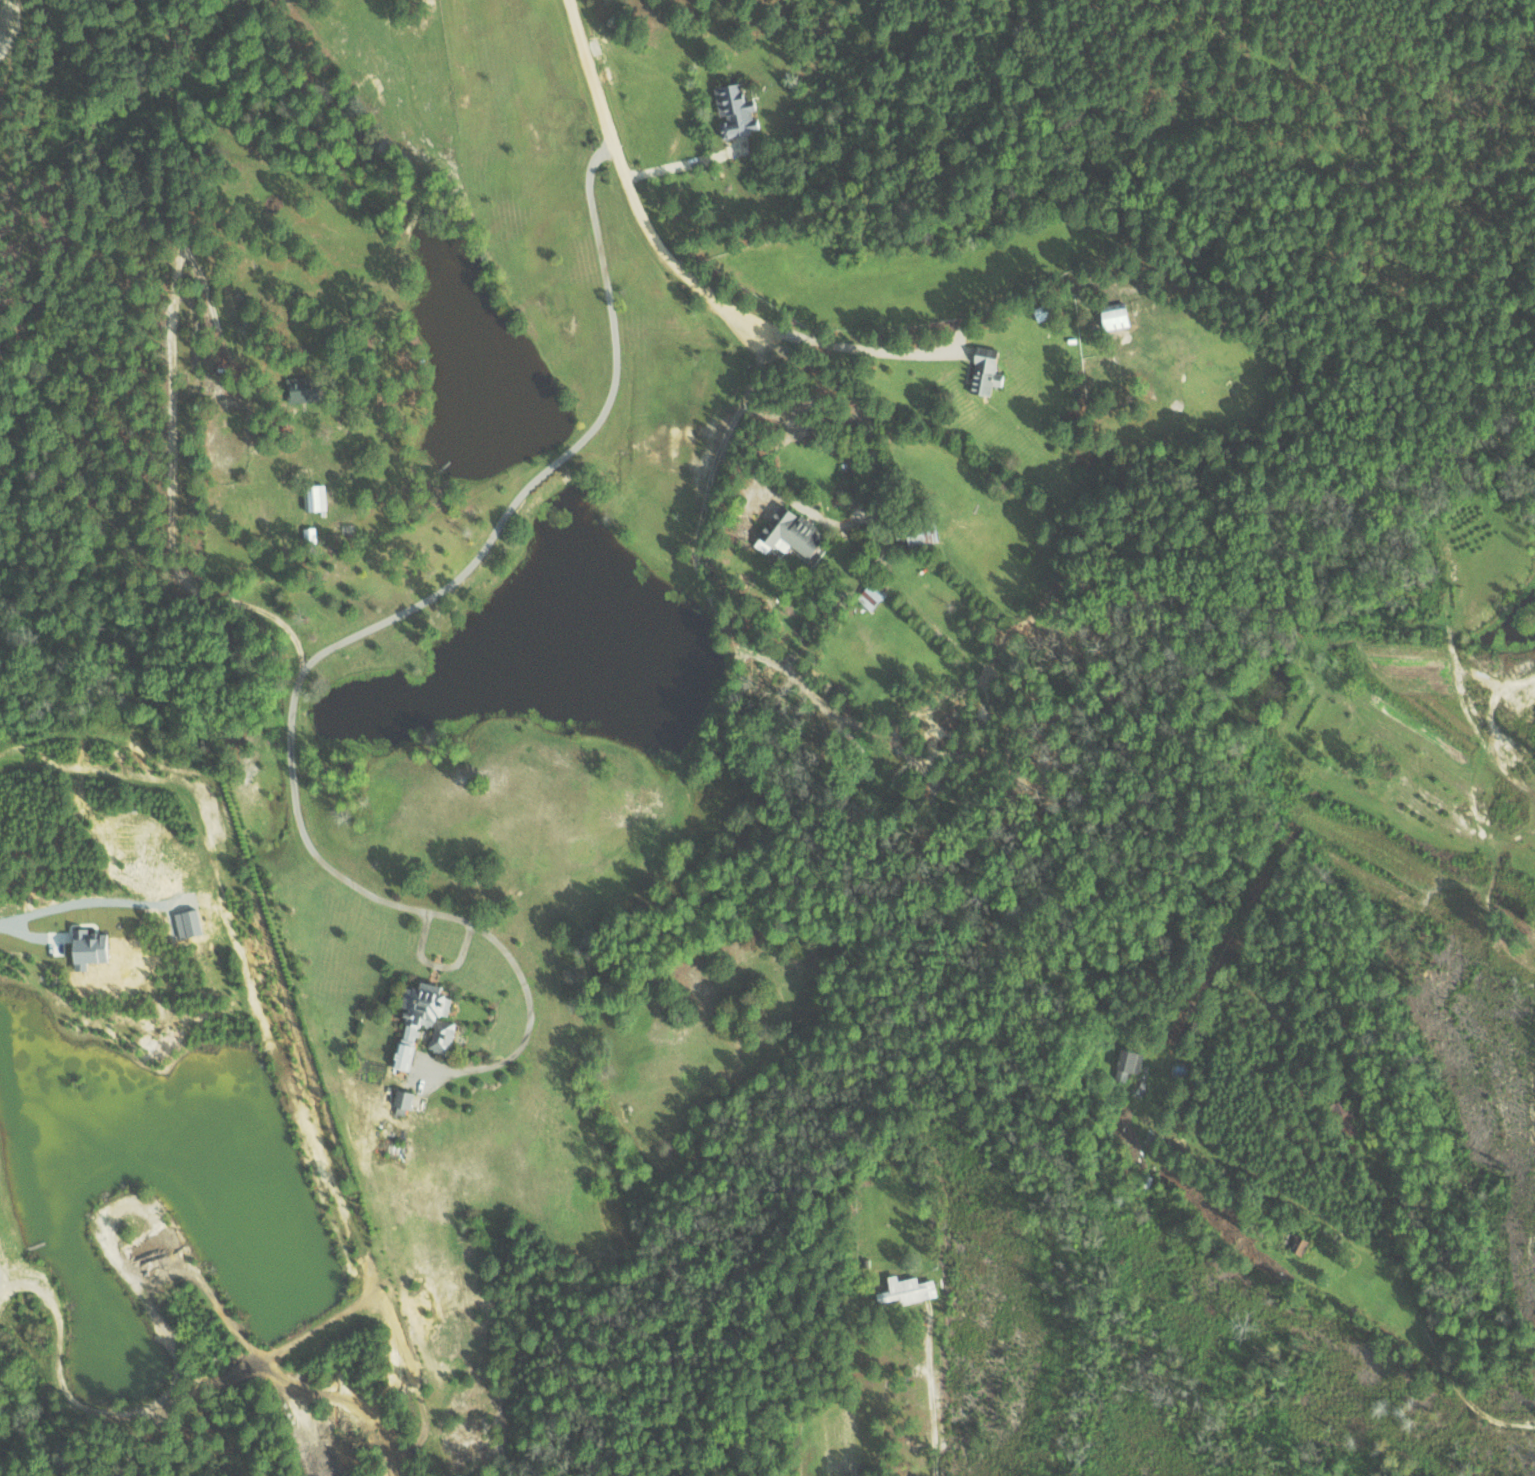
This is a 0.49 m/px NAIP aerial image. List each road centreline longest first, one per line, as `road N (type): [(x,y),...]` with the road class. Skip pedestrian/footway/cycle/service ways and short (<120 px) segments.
road 1 (residential): [(770,335),(693,277),(656,235),(635,193),(576,0)]
road 2 (residential): [(939,1475),(936,1291)]

